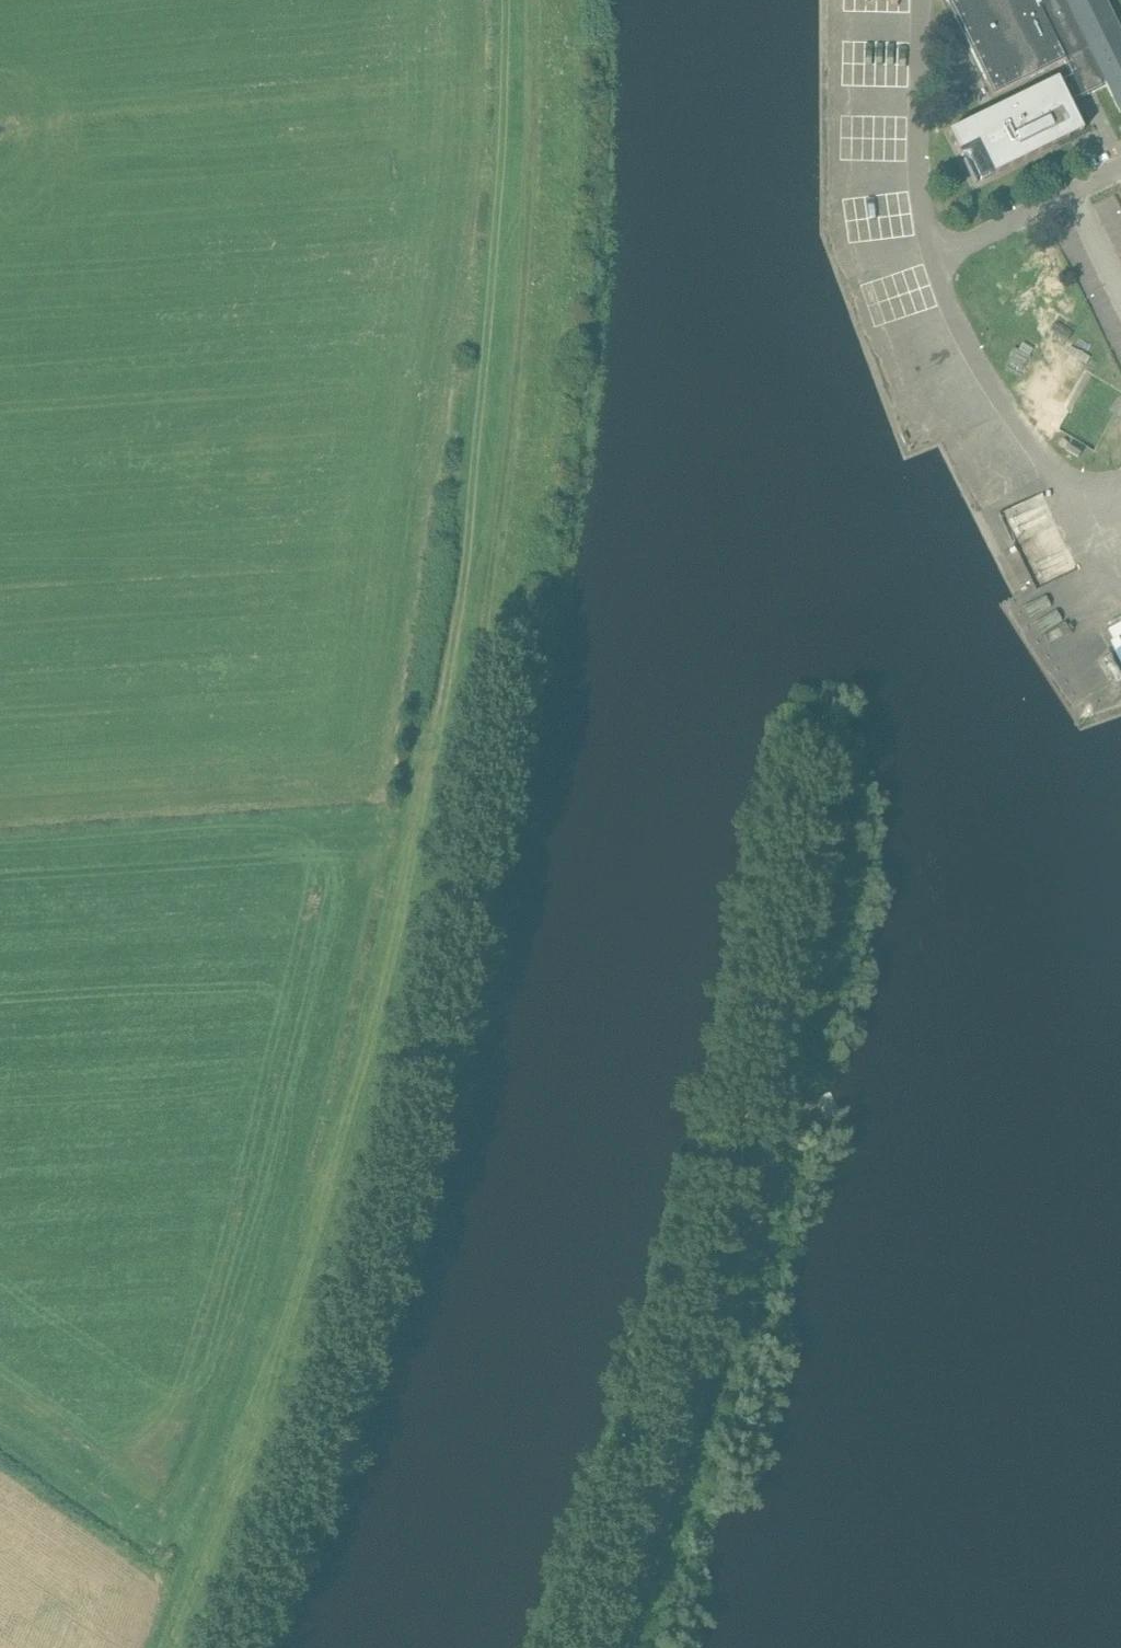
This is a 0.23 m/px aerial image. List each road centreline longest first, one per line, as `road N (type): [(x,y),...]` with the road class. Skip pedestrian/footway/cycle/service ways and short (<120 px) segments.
road 1 (track): [(207,1647),(324,1339),(433,934),(508,437),(526,223),(531,0)]

